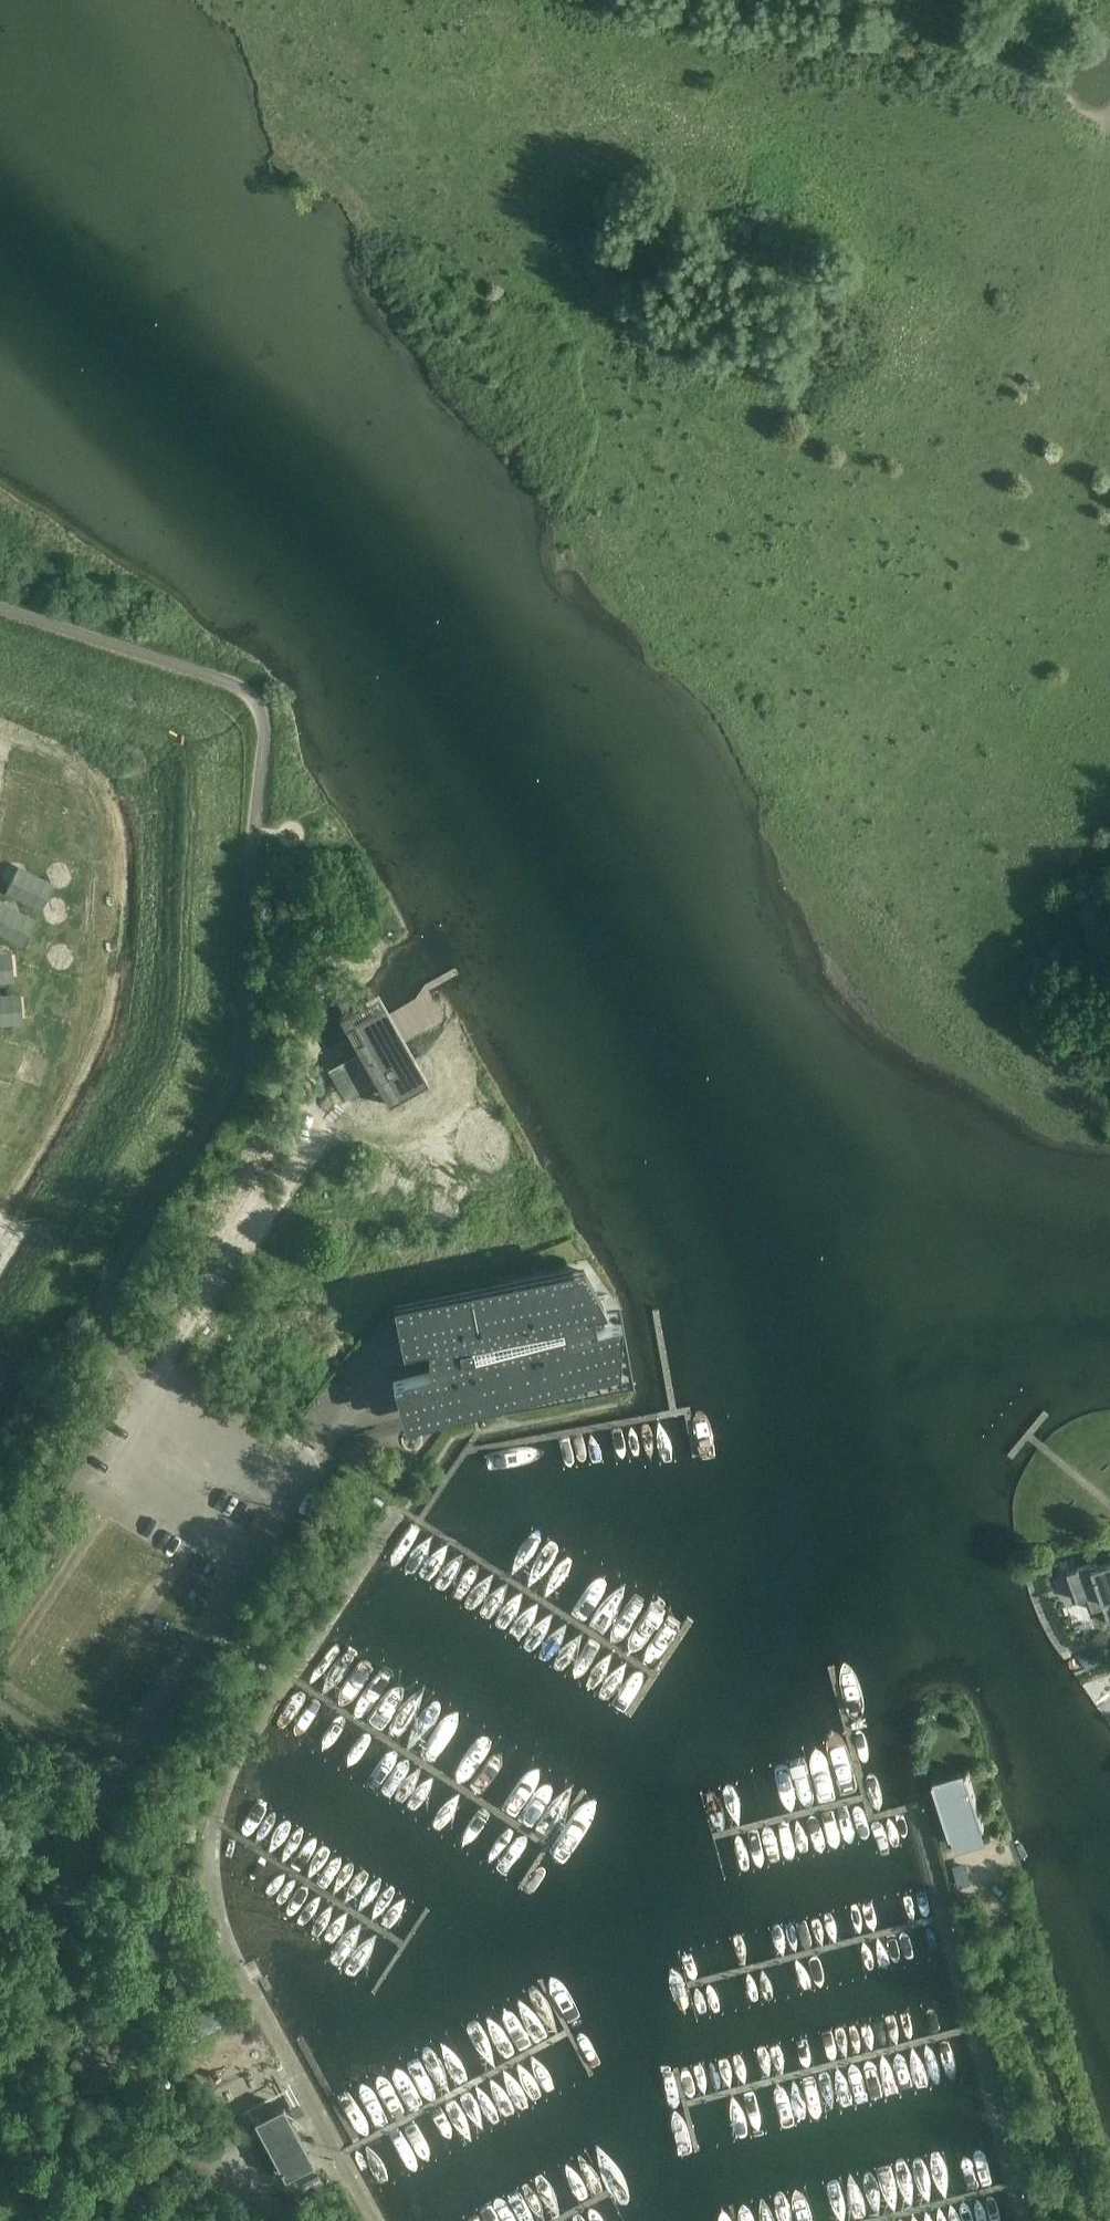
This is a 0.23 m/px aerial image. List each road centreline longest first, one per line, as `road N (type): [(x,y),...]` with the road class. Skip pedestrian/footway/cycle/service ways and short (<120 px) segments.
road 1 (unclassified): [(292,2220),(118,2065),(76,1985),(69,1933),(73,1858),(95,1798),(219,1609)]
road 2 (unclassified): [(1096,2220),(998,1945),(978,1849)]

